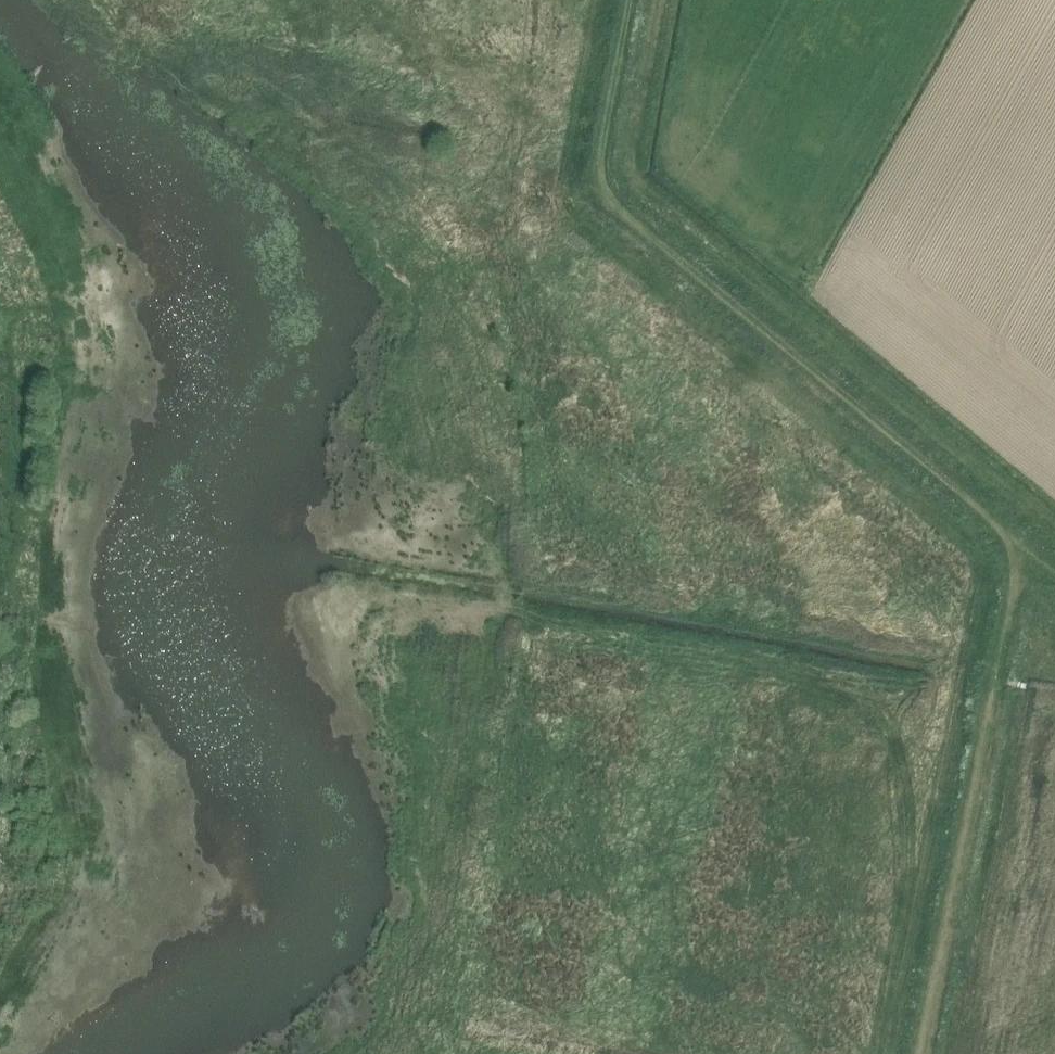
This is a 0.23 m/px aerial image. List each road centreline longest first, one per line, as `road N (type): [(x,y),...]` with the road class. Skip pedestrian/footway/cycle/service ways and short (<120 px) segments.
road 1 (track): [(669,0),(635,191),(1054,528)]

